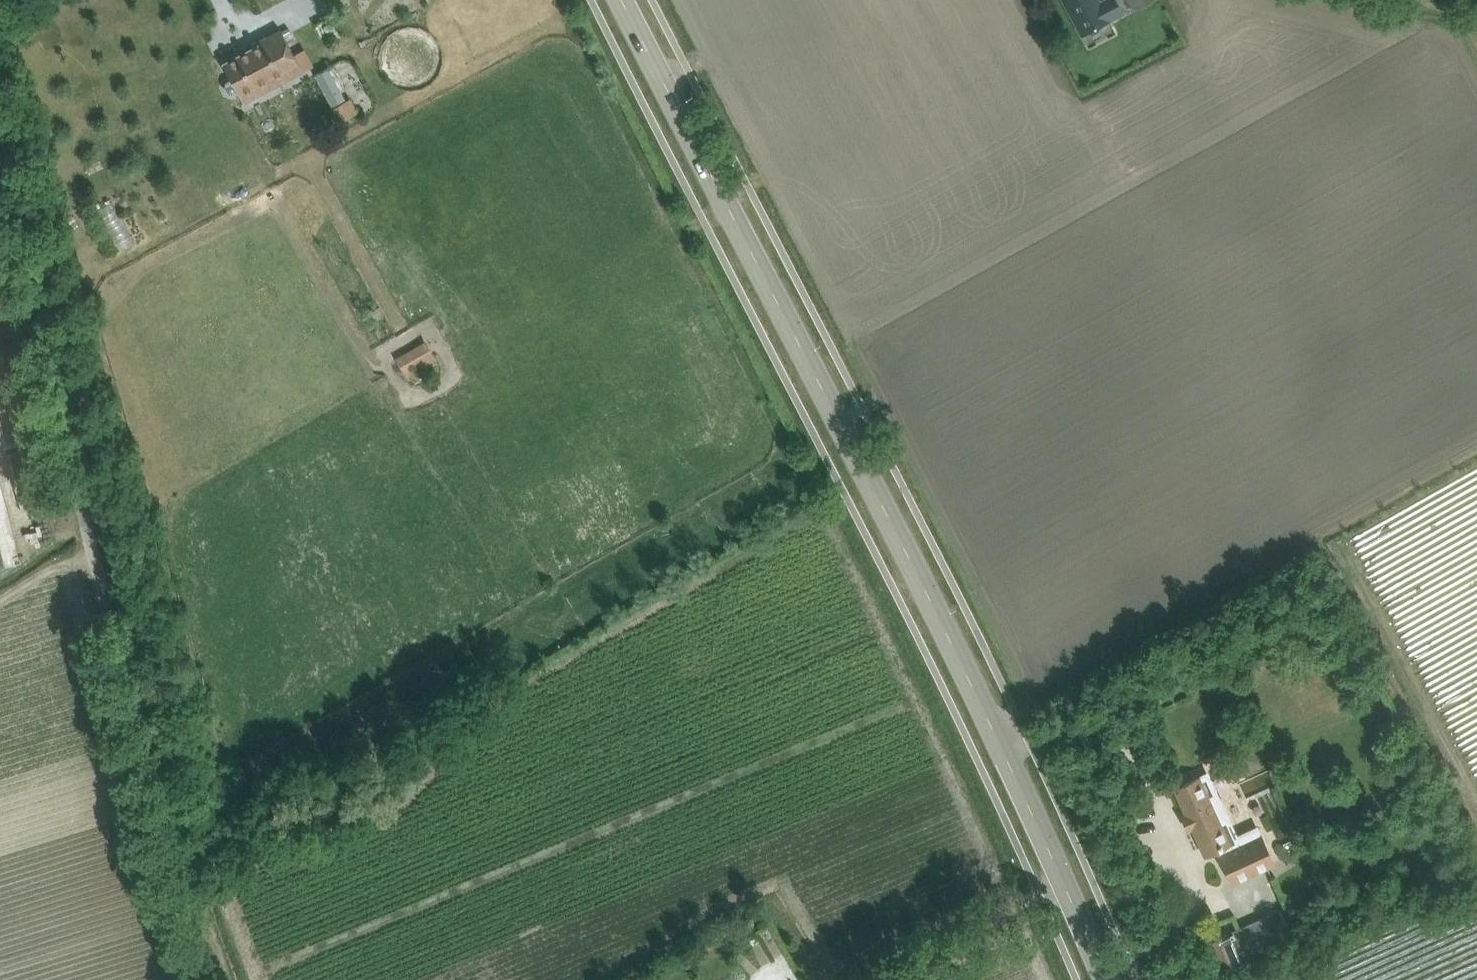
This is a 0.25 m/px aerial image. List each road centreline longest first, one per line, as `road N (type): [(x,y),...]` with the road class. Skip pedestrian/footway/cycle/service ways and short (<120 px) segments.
road 1 (secondary): [(1106,979),(886,514),(623,0)]
road 2 (unclassified): [(215,979),(0,197)]

